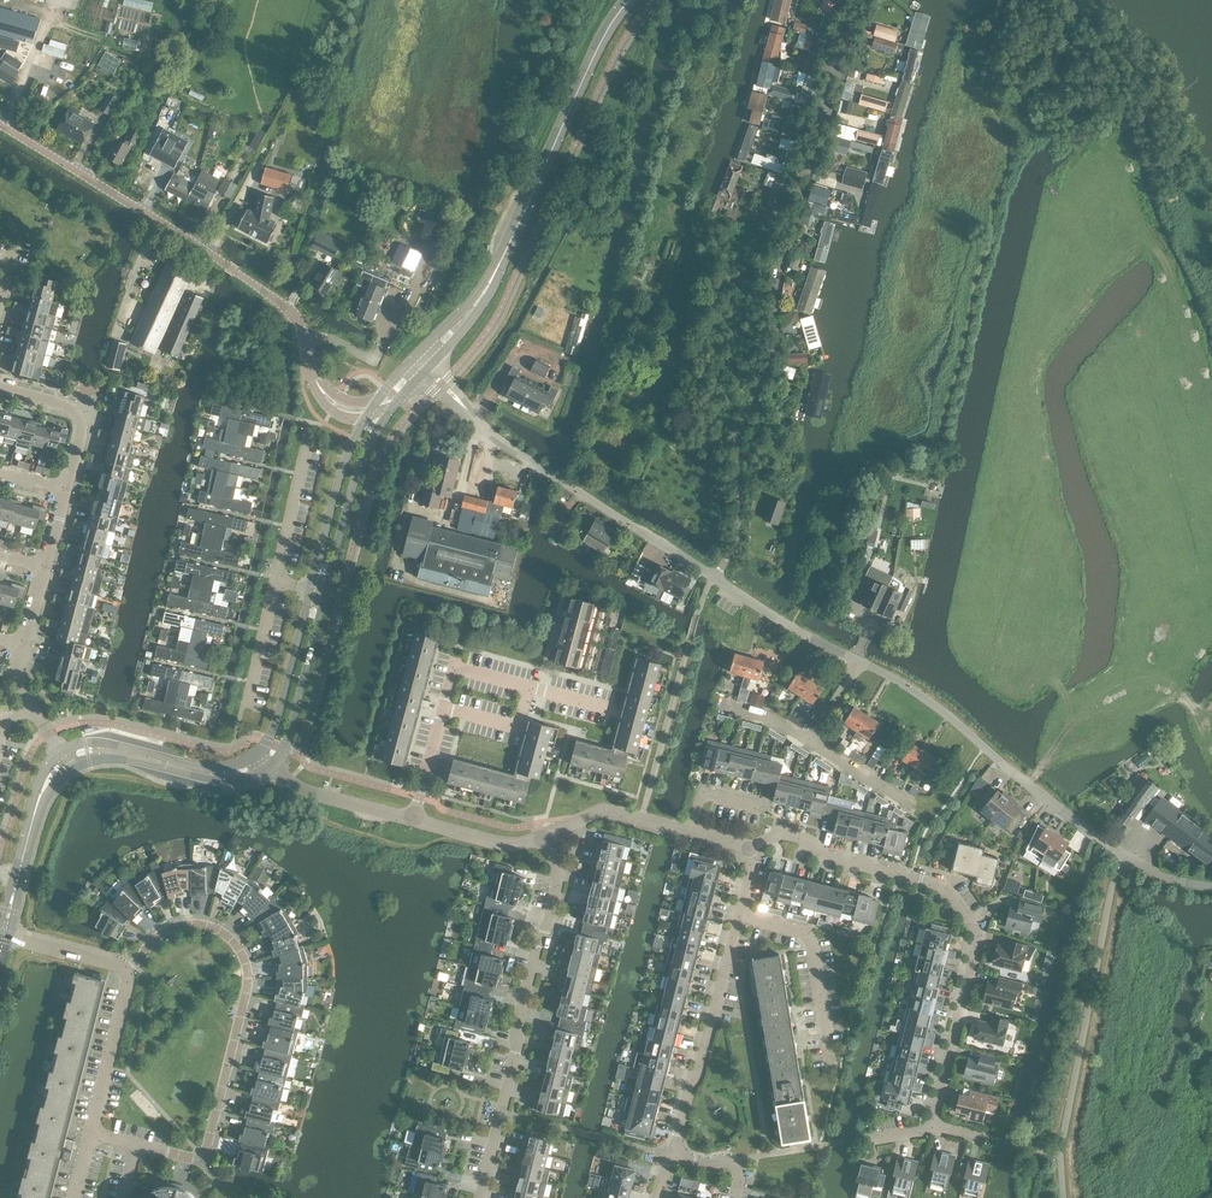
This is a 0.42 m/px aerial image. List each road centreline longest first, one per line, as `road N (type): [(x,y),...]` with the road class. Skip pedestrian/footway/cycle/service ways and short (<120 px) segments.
road 1 (unclassified): [(861,660),(791,627),(503,443),(423,362)]
road 2 (tertiary): [(378,414),(342,409),(328,397),(291,310),(0,127)]
road 3 (residential): [(931,1123),(978,934),(944,886),(822,855),(798,839),(752,849)]
road 4 (tertiary): [(423,362),(489,286),(587,72),(630,0)]
road 5 (residential): [(480,1197),(558,885),(543,836)]
road 6 (residential): [(204,1162),(246,992),(246,963),(220,931),(193,925),(156,938),(127,972)]
road 7 (unclassified): [(1130,862),(930,700),(861,660)]
road 8 (residential): [(670,1154),(737,916)]
road 9 (residential): [(833,1067),(812,940),(737,916)]
road 10 (tertiary): [(68,759),(109,750),(213,776),(263,761)]
road 11 (tertiary): [(318,591),(353,462),(378,414)]
road 12 (tertiary): [(263,761),(281,736),(318,591)]
road 13 (residential): [(91,1133),(127,972)]
road 14 (tertiary): [(413,820),(301,788),(263,761)]
road 15 (residential): [(65,490),(80,419),(66,405),(0,387)]
road 16 (tertiary): [(543,836),(605,810),(691,833)]
road 17 (residential): [(310,433),(277,581)]
road 18 (tertiary): [(543,836),(502,843),(413,820)]
road 19 (tertiary): [(18,877),(45,783),(68,759)]
road 20 (residential): [(277,581),(248,708)]
road 21 (residential): [(127,972),(3,936)]
road 22 (residential): [(914,808),(810,742)]

